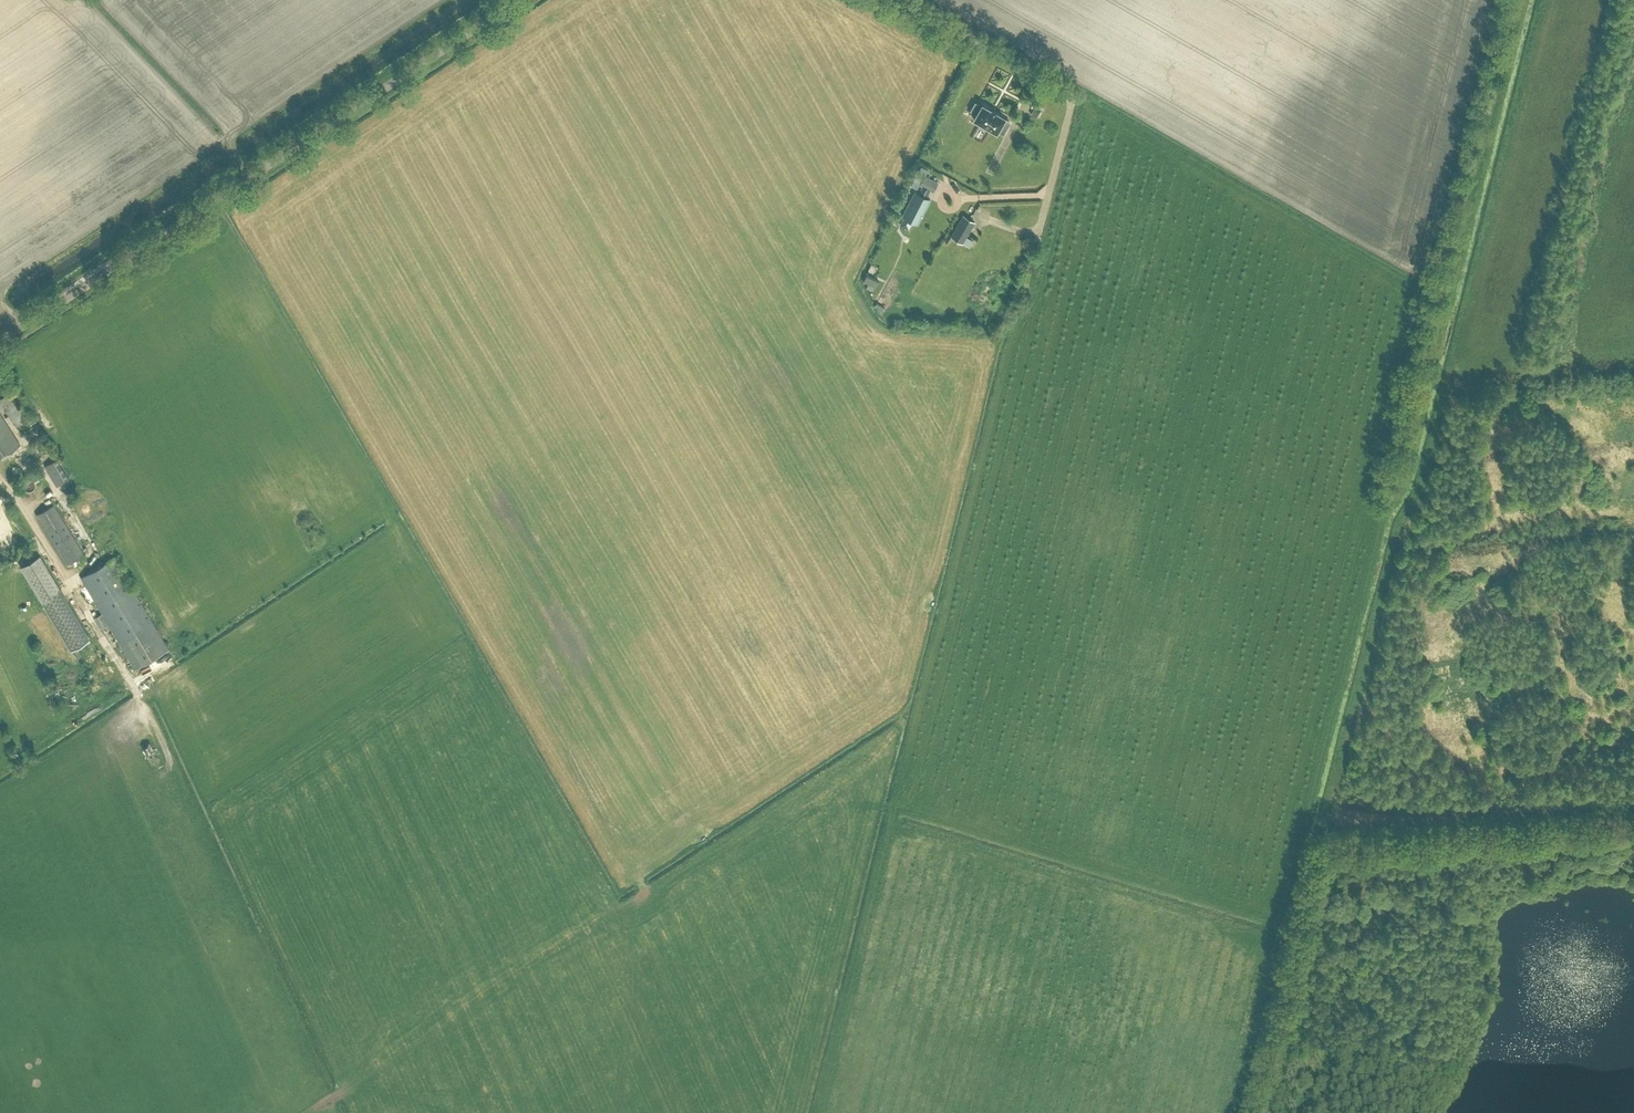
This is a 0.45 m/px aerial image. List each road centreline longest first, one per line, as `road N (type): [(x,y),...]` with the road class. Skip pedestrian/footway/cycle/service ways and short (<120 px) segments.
road 1 (unclassified): [(0,339),(517,0)]

